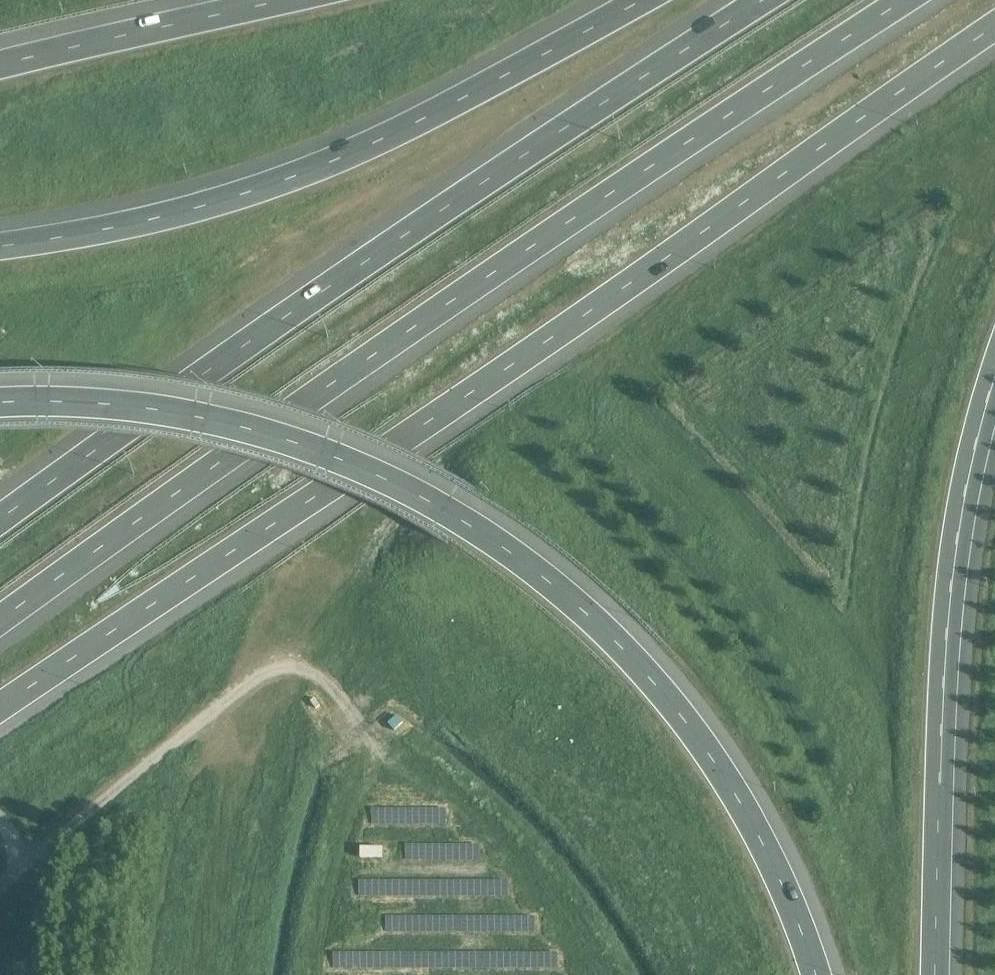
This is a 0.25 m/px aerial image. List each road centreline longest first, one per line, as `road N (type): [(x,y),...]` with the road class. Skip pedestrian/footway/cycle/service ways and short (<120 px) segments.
road 1 (motorway): [(0,706),(994,27)]
road 2 (motorway): [(0,620),(414,326),(906,0)]
road 3 (motorway): [(817,974),(775,868),(694,736),(582,611),(511,554),(420,495),(250,429),(127,406),(0,402)]
road 4 (motorway): [(764,0),(369,258),(0,518)]
road 5 (motorway): [(642,0),(452,105),(291,177),(139,222),(0,245)]
road 6 (motorway): [(934,974),(944,678),(961,512),(994,378)]
road 7 (motorway): [(269,0),(0,63)]

